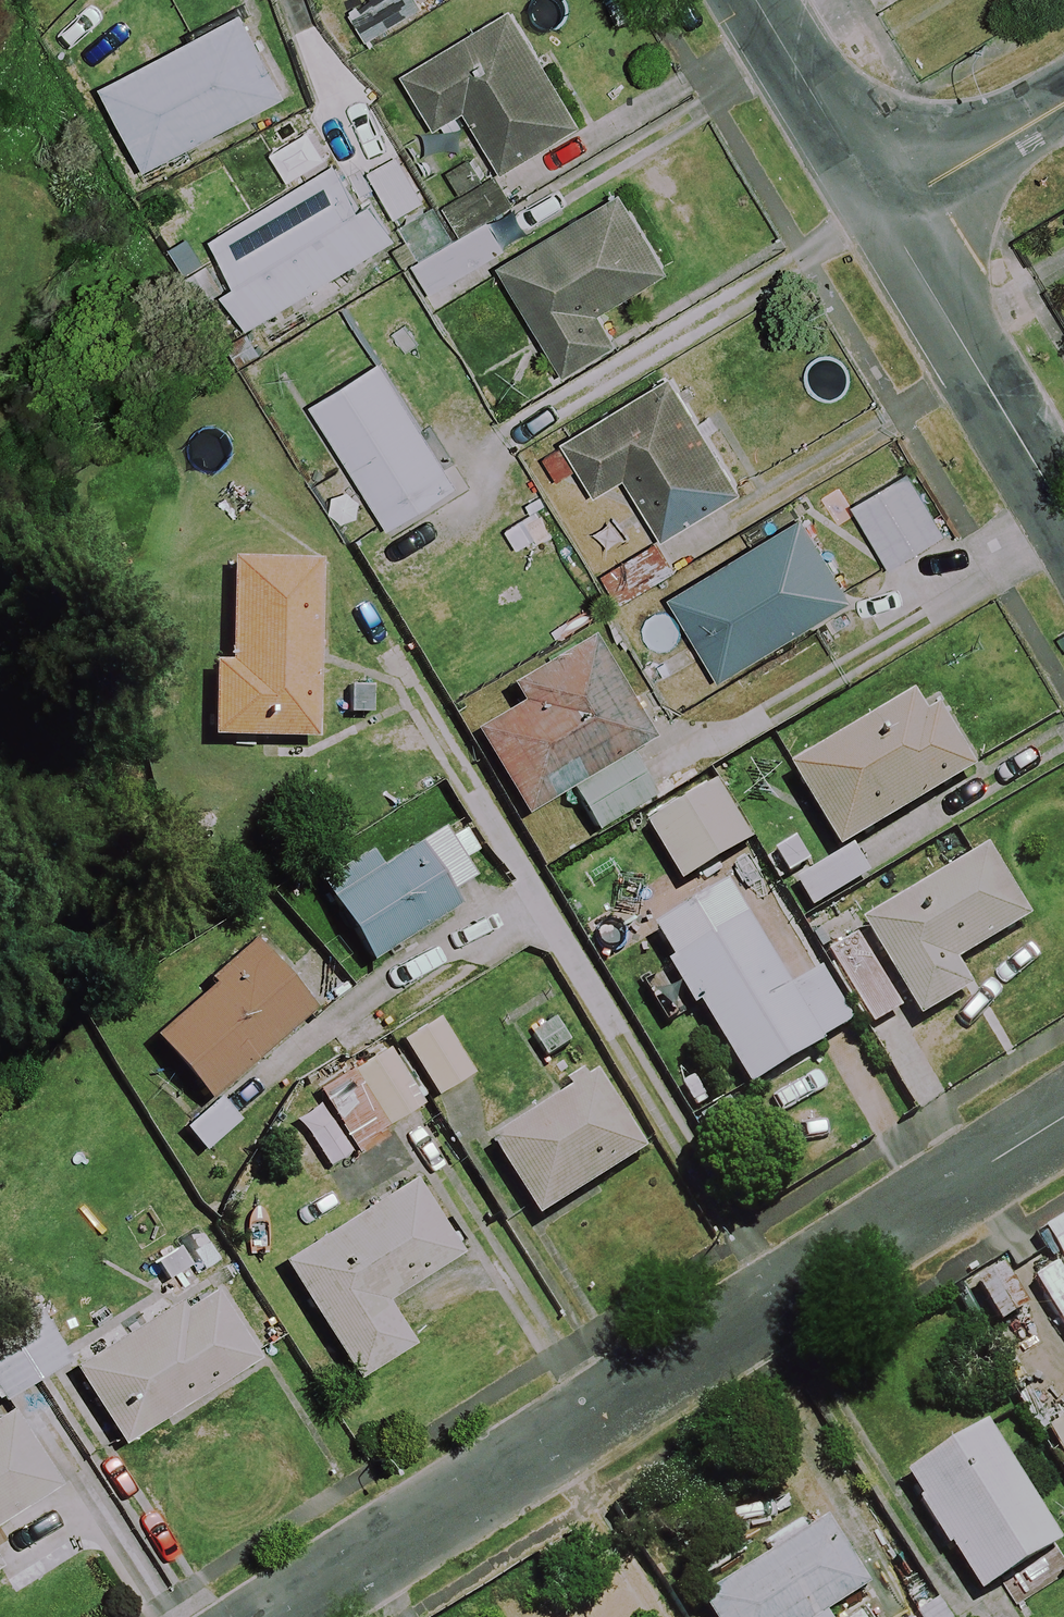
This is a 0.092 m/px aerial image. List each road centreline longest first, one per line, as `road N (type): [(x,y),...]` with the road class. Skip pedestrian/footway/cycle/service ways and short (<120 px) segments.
road 1 (residential): [(281,1616),(1063,1116)]
road 2 (residential): [(884,209),(1063,509)]
road 3 (tertiary): [(761,0),(884,209)]
road 4 (tertiary): [(884,209),(1063,106)]

